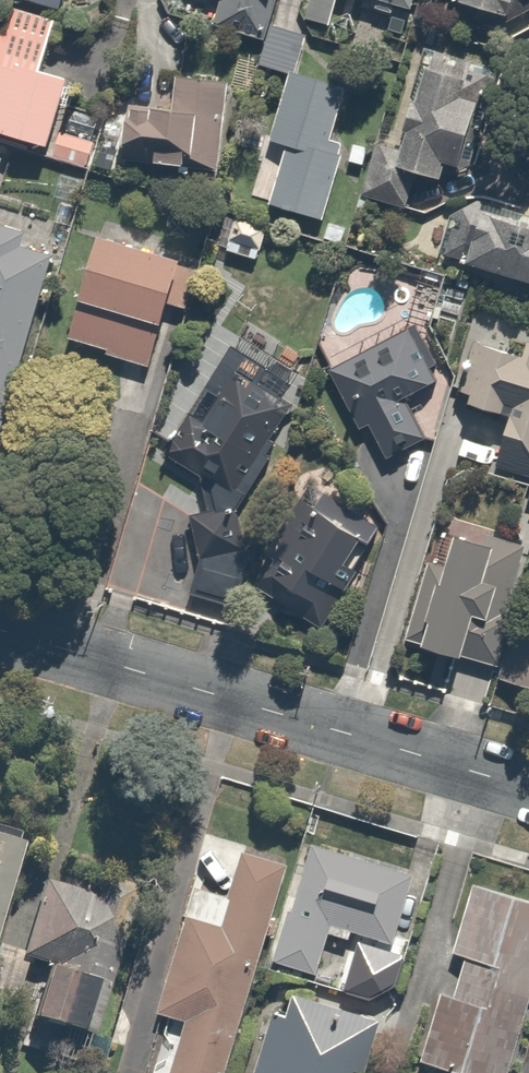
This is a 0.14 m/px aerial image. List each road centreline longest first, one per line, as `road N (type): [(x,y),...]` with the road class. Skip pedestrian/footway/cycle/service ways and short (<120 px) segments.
road 1 (residential): [(0,631),(528,788)]

